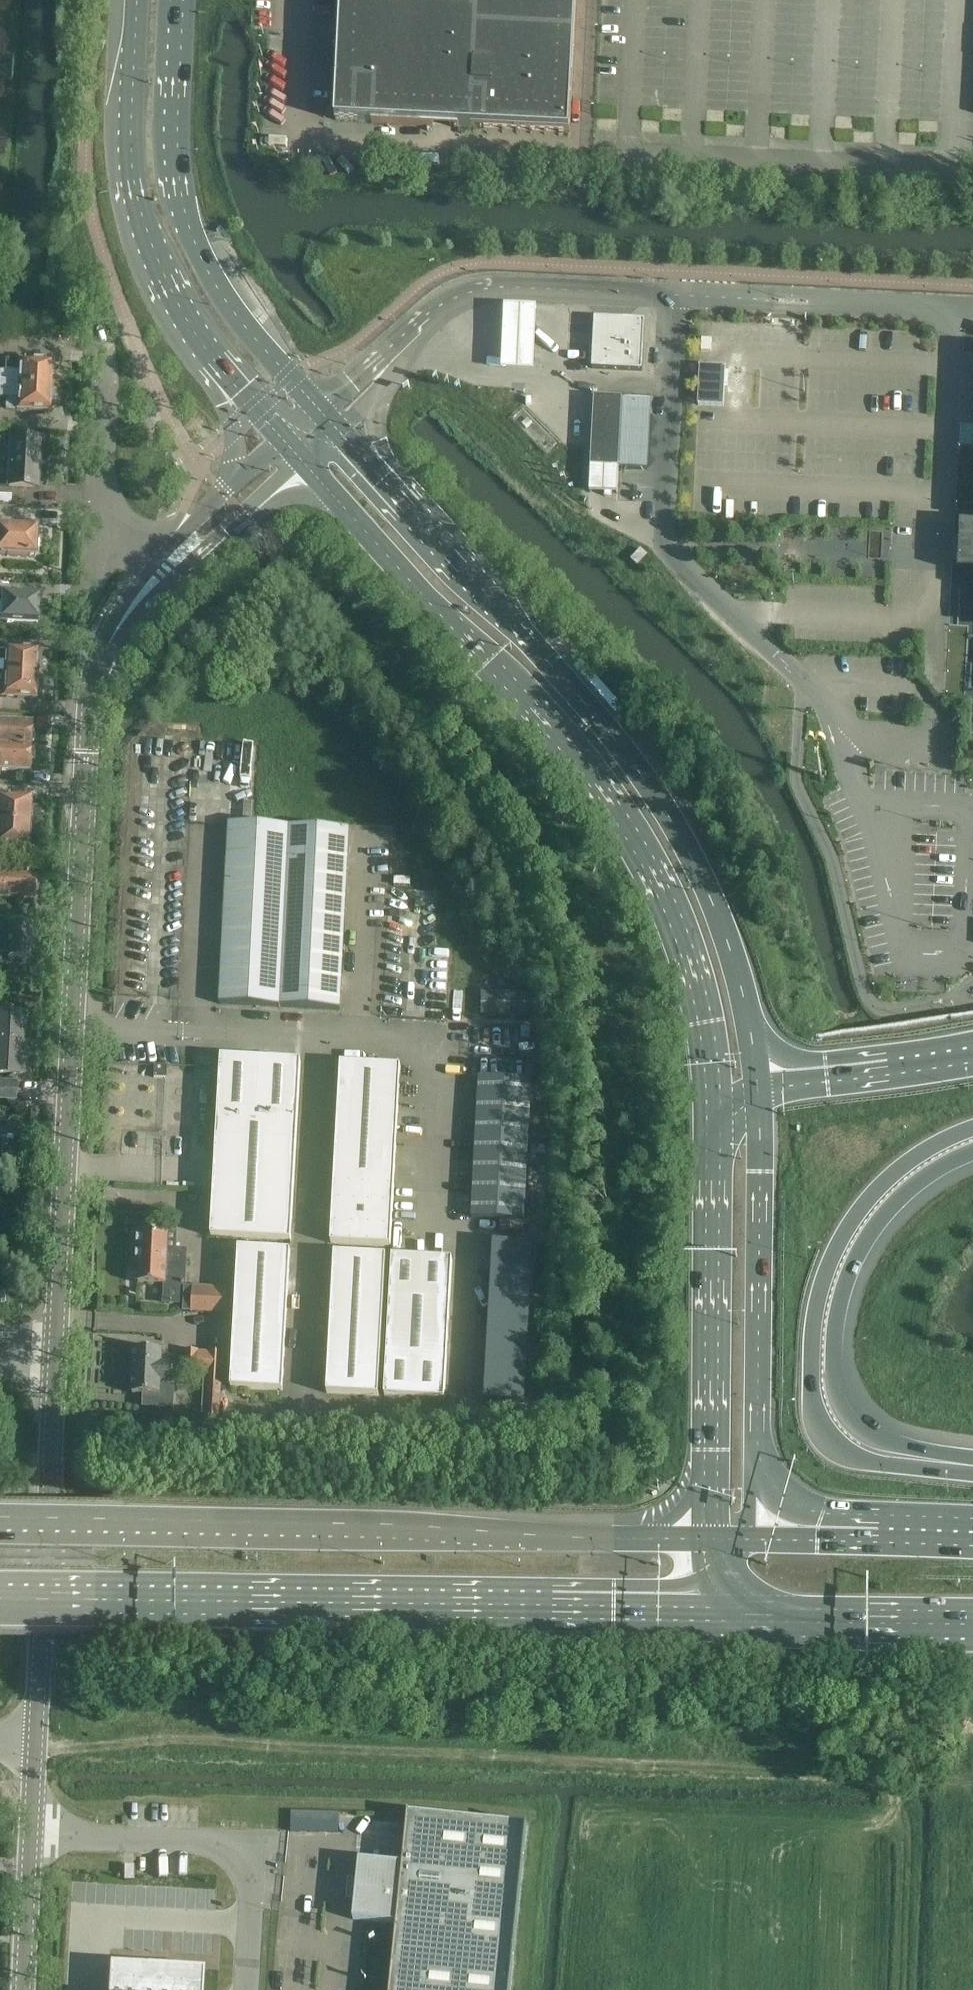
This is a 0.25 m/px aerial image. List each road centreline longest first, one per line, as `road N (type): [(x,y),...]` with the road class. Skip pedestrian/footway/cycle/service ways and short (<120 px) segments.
road 1 (unclassified): [(29,1834),(90,712),(117,628),(166,568)]
road 2 (secondary): [(757,1085),(736,964),(669,814),(589,705),(330,420)]
road 3 (secondary): [(304,461),(567,745),(636,840),(697,982),(714,1111)]
road 4 (primary): [(0,1599),(723,1607)]
road 5 (primary): [(708,1538),(0,1518)]
road 6 (motorway): [(972,1465),(836,1452),(814,1422),(809,1380),(817,1292),(835,1244),(891,1172),(972,1127)]
road 7 (secondary): [(138,0),(132,146),(152,245),(193,330),(287,442)]
road 8 (secondary): [(330,420),(252,336),(186,218),(178,147),(184,0)]
road 9 (motorway): [(972,1465),(869,1435),(837,1394),(834,1351),(841,1296),(869,1234),(916,1183),(972,1152)]
road 10 (secondary): [(748,1540),(759,1293),(757,1085)]
road 11 (trunk): [(714,1111),(708,1538)]
road 12 (unclassified): [(547,157),(313,147),(280,125),(283,0)]
road 13 (unclassified): [(675,300),(486,291),(464,297),(330,420)]
road 14 (unclassified): [(29,1834),(248,1848),(243,1989)]
road 15 (trunk): [(723,1607),(972,1611)]
road 16 (trunk): [(972,1546),(748,1540)]
road 17 (motorway): [(972,1055),(757,1085)]
road 18 (unclassified): [(287,442),(193,525),(166,568)]
road 19 (unclassified): [(166,568),(227,532),(304,461)]
road 20 (unclassified): [(19,1989),(29,1834)]

